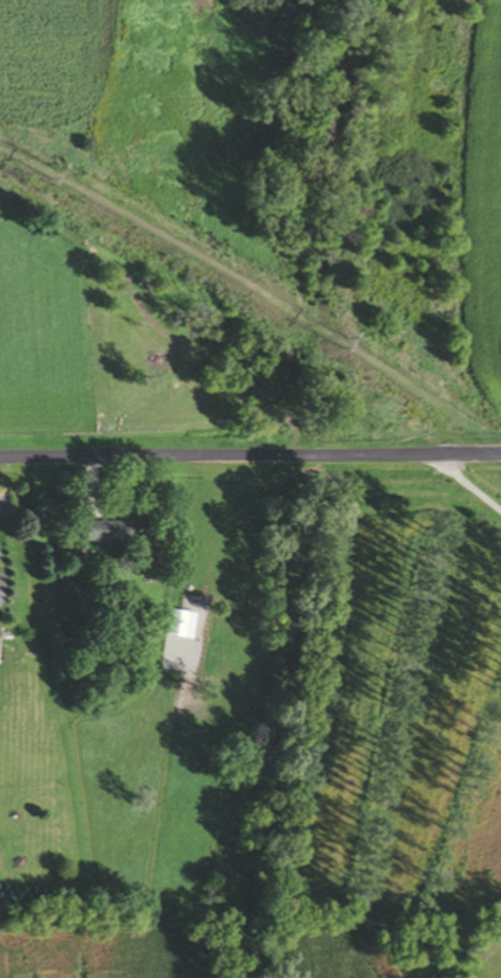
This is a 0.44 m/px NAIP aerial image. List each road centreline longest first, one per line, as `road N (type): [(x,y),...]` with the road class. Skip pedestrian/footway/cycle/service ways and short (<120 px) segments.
road 1 (residential): [(500,458),(0,458)]

